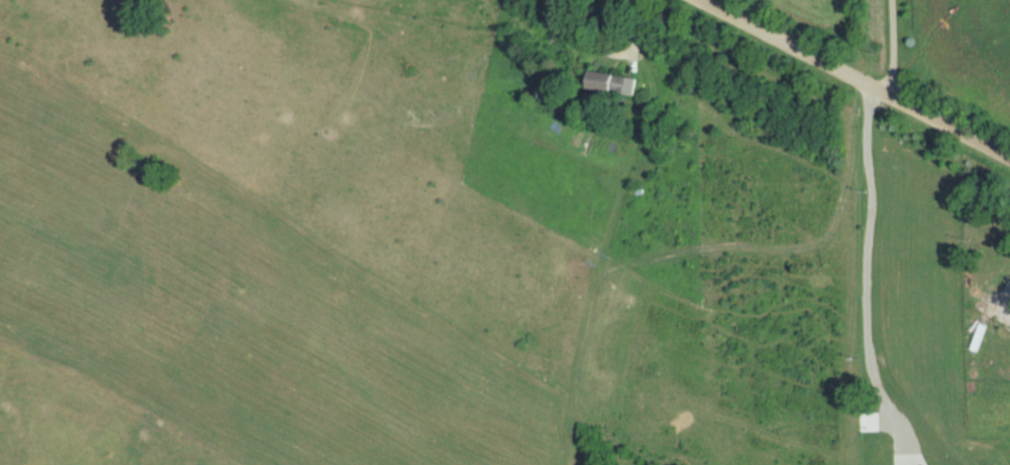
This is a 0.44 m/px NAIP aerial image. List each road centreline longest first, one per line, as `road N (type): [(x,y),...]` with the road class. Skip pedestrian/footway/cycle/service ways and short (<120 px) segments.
road 1 (residential): [(1009,161),(697,0)]

